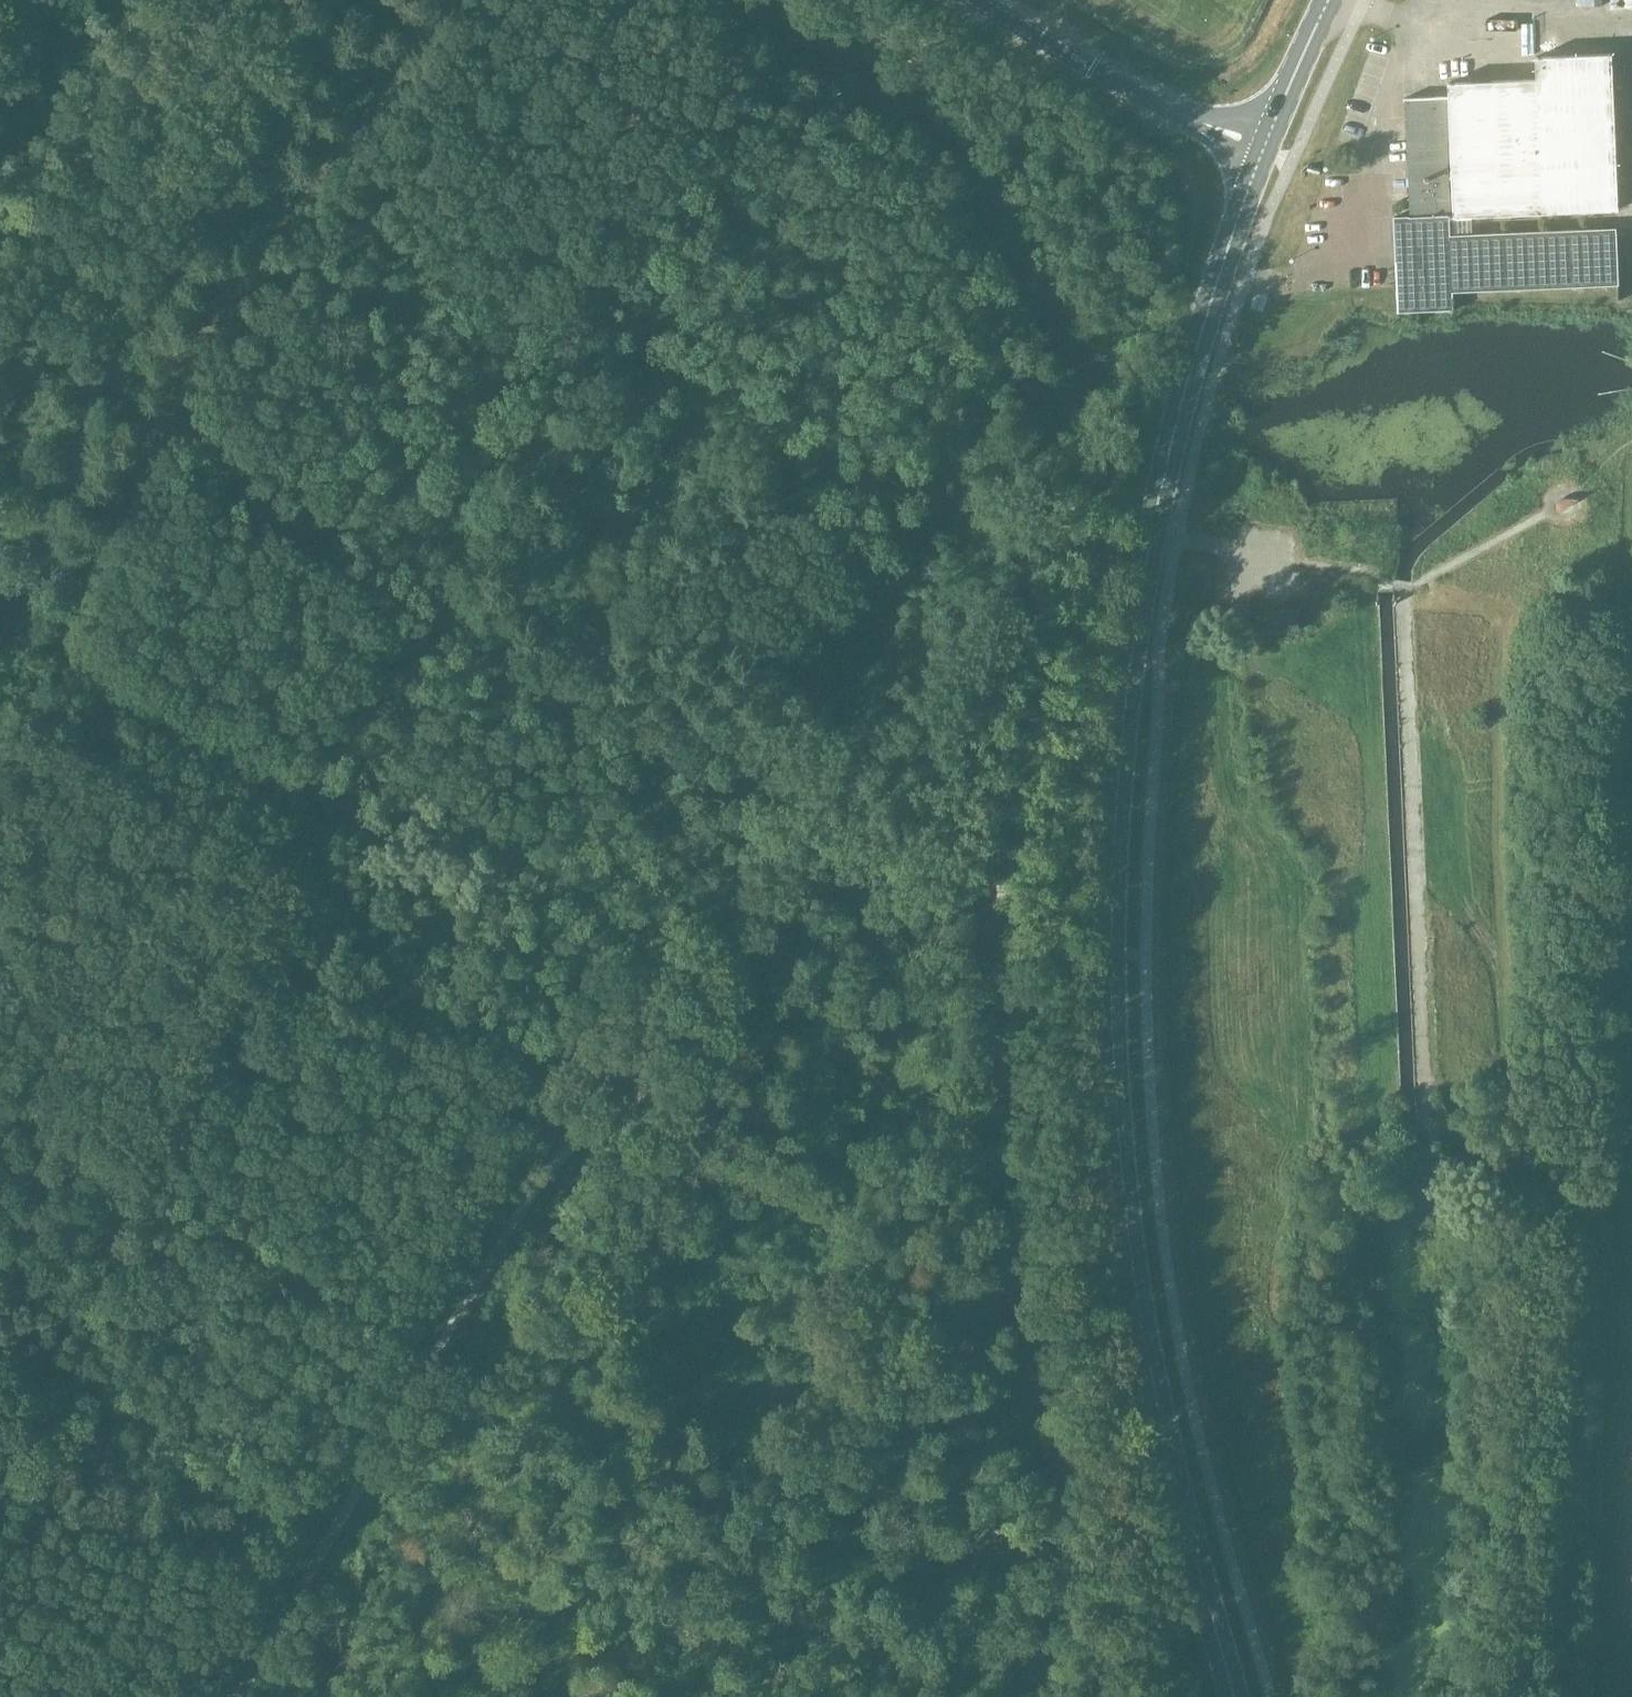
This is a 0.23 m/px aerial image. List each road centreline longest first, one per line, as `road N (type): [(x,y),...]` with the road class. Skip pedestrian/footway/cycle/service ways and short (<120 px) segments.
road 1 (secondary): [(1233,1696),(1174,1477),(1132,1263),(1115,1091),(1111,891),(1127,692),(1152,532),(1200,336),(1263,150)]
road 2 (track): [(1509,609),(1495,841),(1507,1055),(1520,1113),(1576,1229)]
road 3 (track): [(1552,1696),(1576,1229)]
road 4 (unclassified): [(1094,69),(1263,150)]
road 5 (secondary): [(1263,150),(1329,0)]
road 6 (unclassified): [(1094,69),(975,0)]

